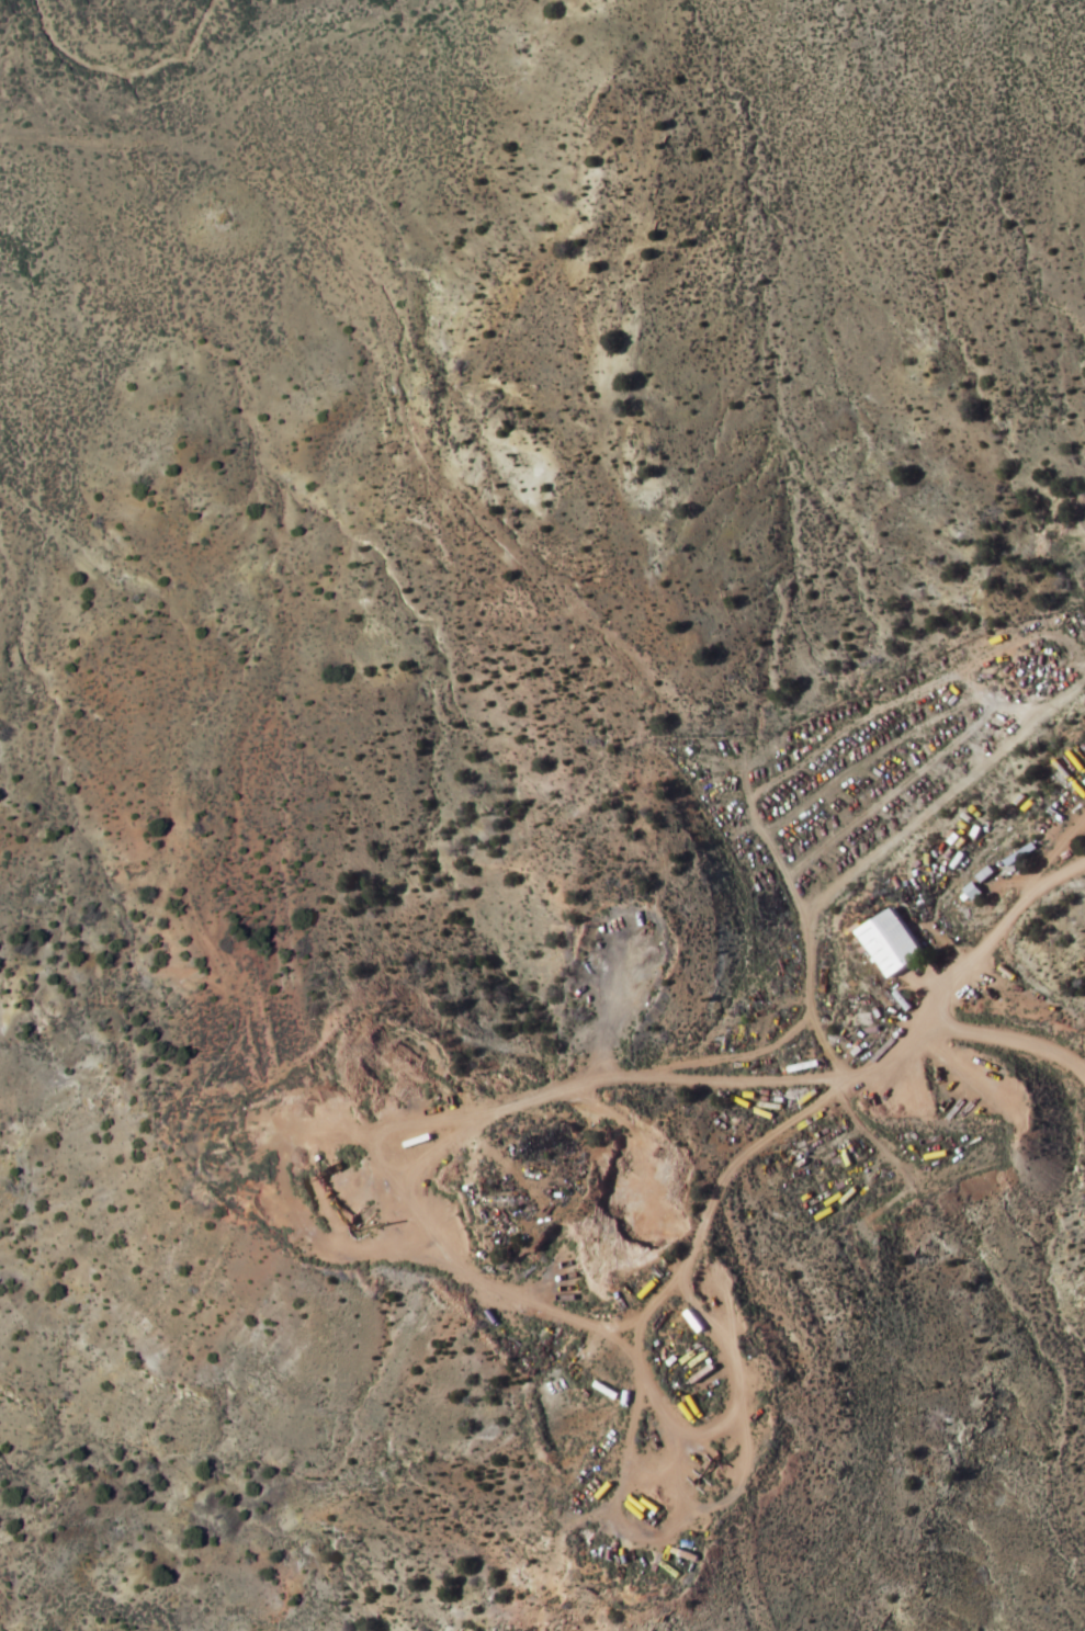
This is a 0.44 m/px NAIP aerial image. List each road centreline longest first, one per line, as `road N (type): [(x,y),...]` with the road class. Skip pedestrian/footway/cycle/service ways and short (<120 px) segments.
road 1 (residential): [(1084,1071),(1047,1051),(930,1020)]

